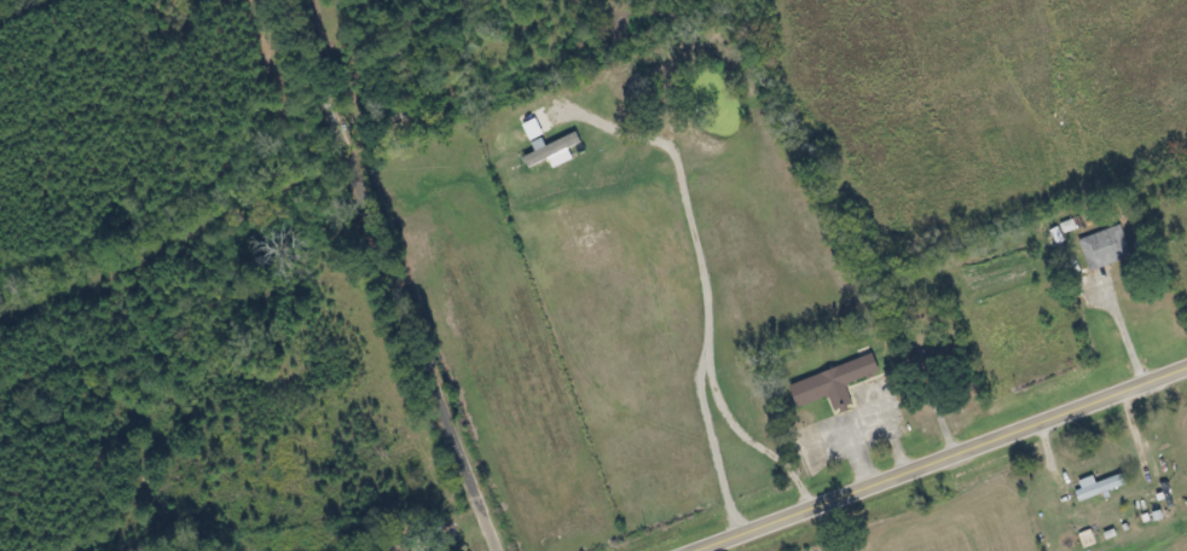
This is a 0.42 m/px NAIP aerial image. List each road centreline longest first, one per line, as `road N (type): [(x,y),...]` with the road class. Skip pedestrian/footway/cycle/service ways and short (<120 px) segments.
road 1 (residential): [(495,550),(285,0)]
road 2 (tertiary): [(685,550),(1186,361)]

